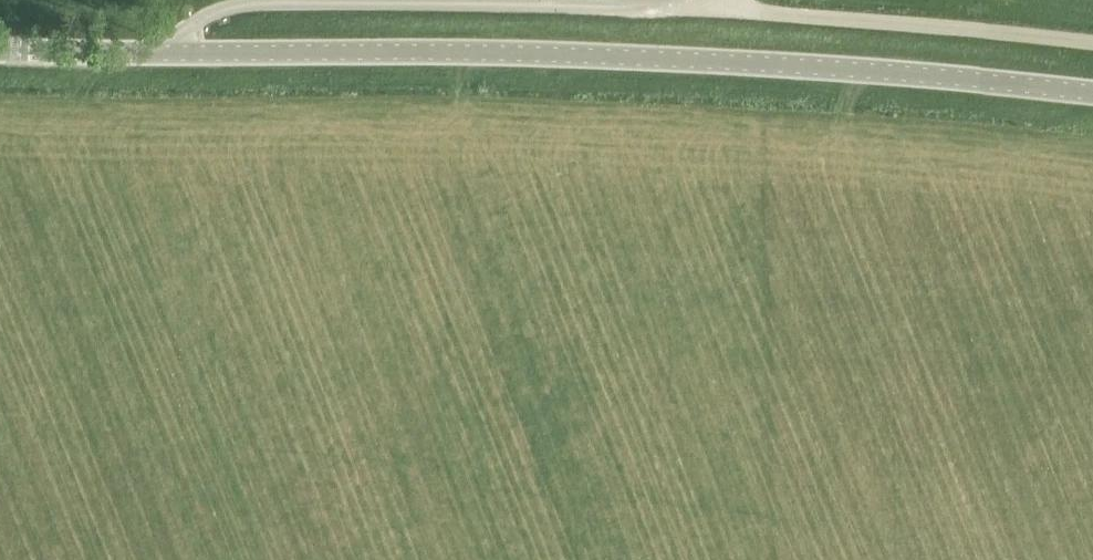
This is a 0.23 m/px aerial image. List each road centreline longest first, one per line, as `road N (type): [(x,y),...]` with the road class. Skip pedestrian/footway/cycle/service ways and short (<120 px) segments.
road 1 (tertiary): [(152,62),(717,73),(1092,110)]
road 2 (unclassified): [(1092,40),(714,3)]
road 3 (tertiary): [(0,63),(152,62)]

